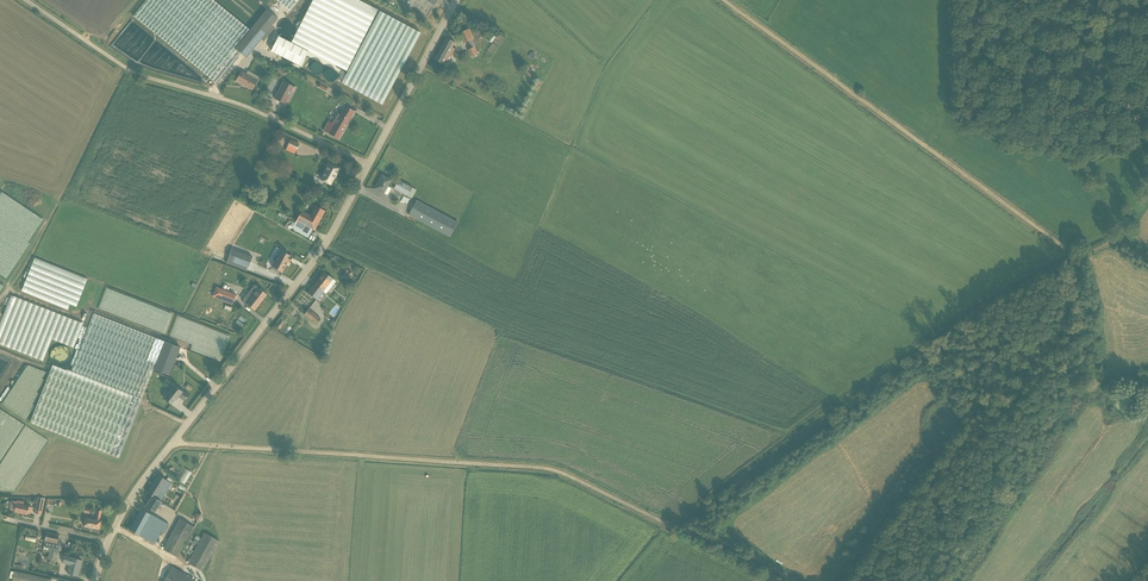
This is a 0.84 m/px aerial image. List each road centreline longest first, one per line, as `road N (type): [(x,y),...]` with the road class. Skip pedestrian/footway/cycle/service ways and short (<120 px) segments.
road 1 (track): [(173,443),(547,469),(776,580)]
road 2 (track): [(724,0),(1080,254),(1118,235),(1147,258)]
road 3 (tertiary): [(366,163),(317,259),(136,491),(108,543)]
road 4 (unclassified): [(366,163),(241,106),(138,75),(28,0)]
road 5 (tertiary): [(457,0),(366,163)]

